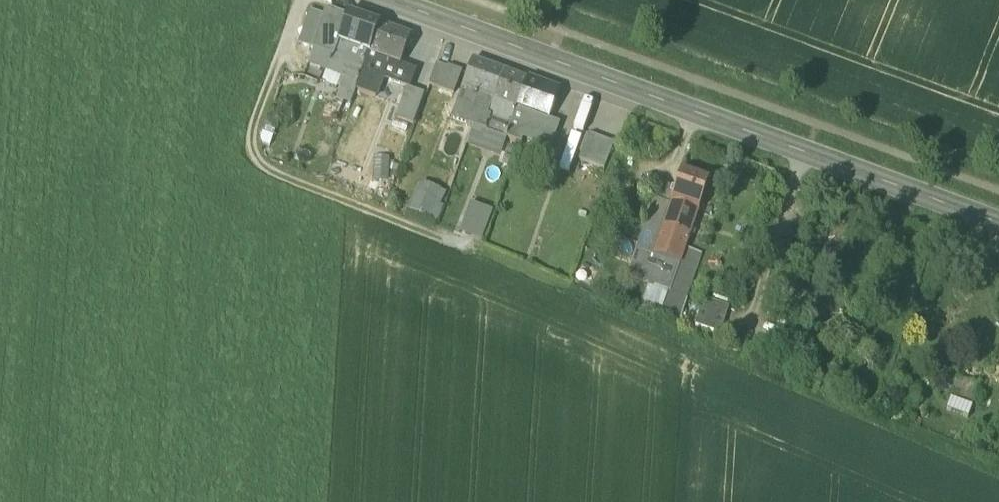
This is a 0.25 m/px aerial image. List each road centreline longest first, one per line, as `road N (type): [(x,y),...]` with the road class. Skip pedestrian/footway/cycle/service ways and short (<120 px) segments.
road 1 (secondary): [(998,224),(386,0)]

